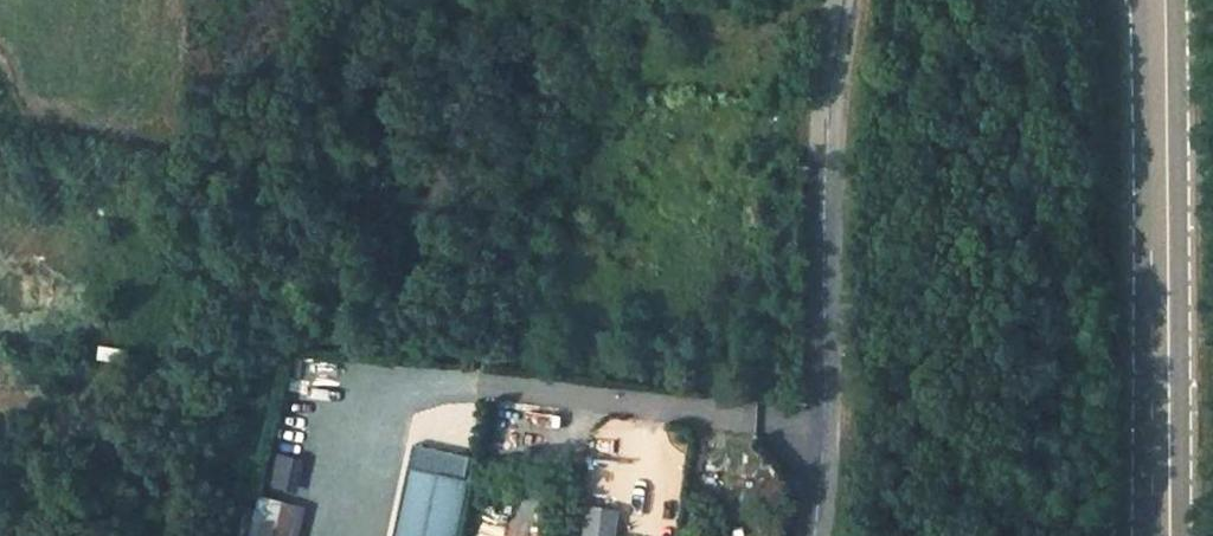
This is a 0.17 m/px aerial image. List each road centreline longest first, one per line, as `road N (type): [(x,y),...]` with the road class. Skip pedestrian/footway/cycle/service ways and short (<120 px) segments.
road 1 (unclassified): [(814,535),(831,96),(847,0)]
road 2 (primary): [(1171,535),(1167,0)]

